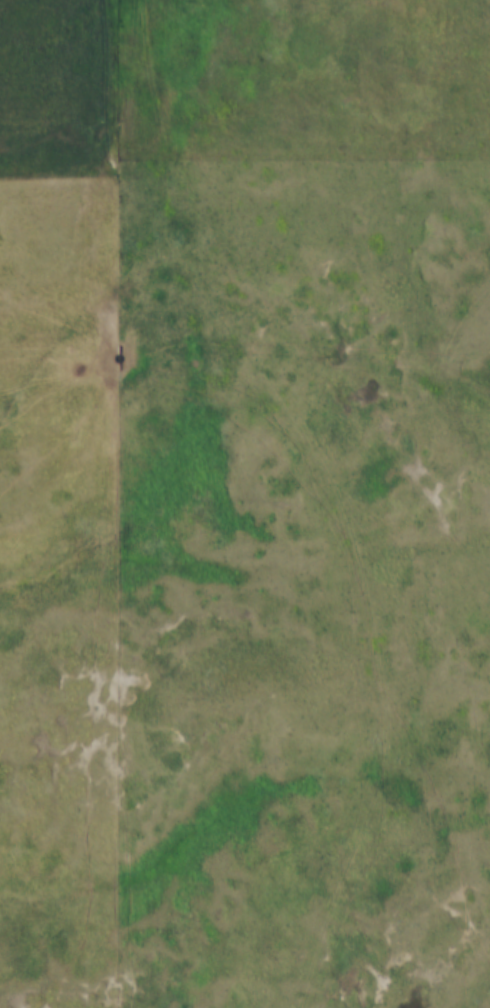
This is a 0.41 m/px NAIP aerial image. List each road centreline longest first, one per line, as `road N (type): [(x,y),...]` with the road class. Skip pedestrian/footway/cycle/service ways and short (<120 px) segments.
road 1 (track): [(133,1007),(125,418),(133,0)]
road 2 (track): [(489,552),(436,530),(361,531),(349,524),(305,428),(283,405),(251,386),(126,362),(0,254)]

